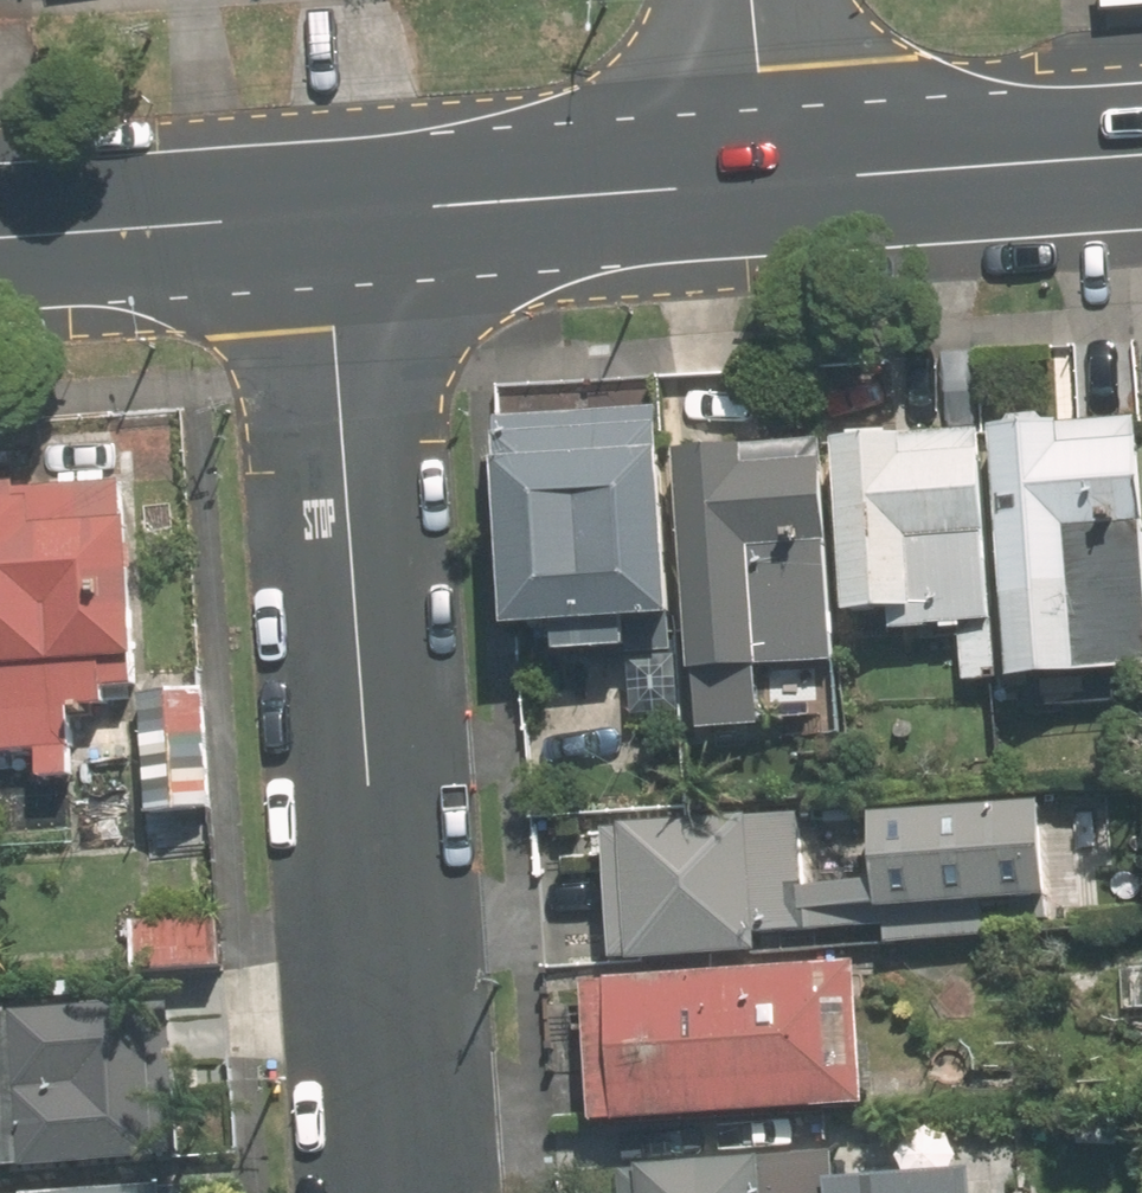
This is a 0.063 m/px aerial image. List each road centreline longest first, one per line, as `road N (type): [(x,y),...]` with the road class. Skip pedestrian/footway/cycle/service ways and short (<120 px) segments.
road 1 (residential): [(394,1192),(327,210)]
road 2 (secondary): [(769,180),(327,210)]
road 3 (secondary): [(1141,153),(769,180)]
road 4 (secondary): [(327,210),(0,233)]
road 5 (residential): [(769,180),(752,0)]

